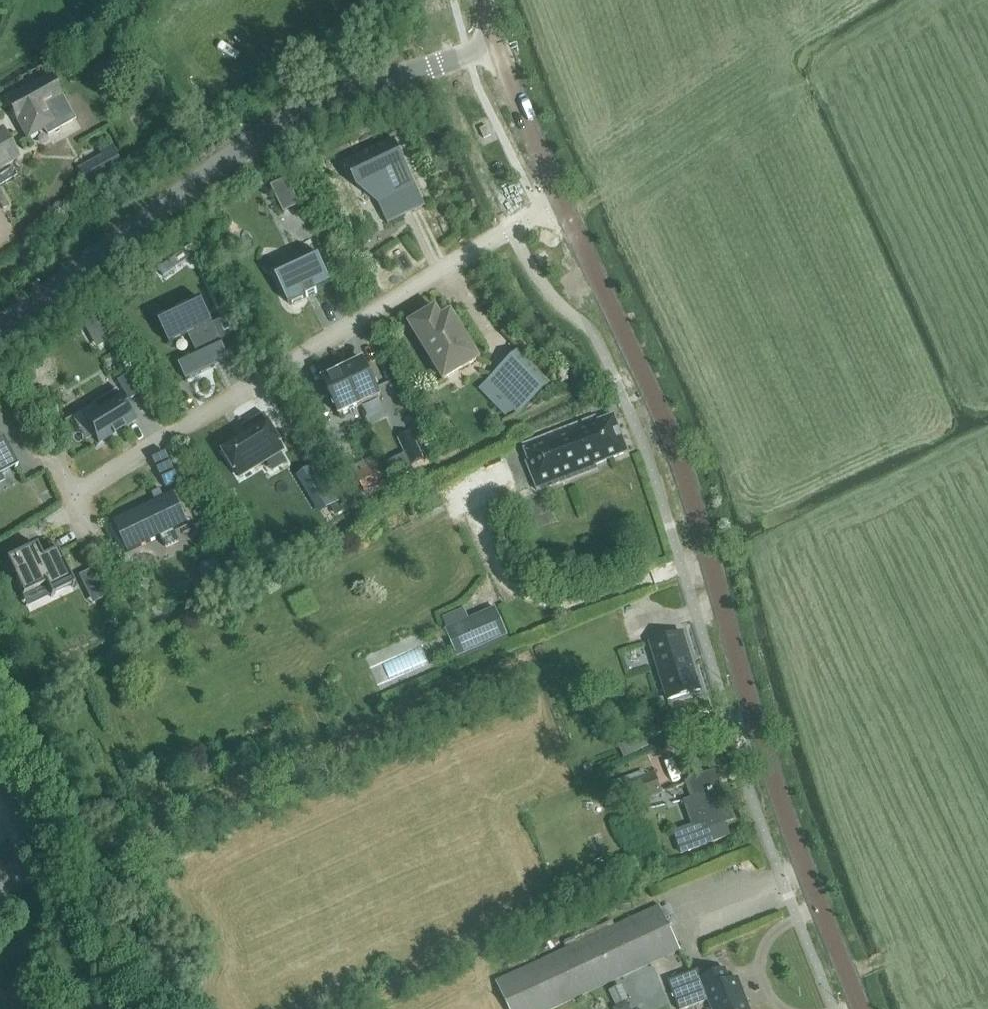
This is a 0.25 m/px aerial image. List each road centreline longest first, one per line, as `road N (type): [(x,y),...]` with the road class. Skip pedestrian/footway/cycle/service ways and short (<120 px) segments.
road 1 (unclassified): [(859,1008),(788,828),(668,440),(560,201)]
road 2 (unclassified): [(0,330),(277,125),(497,46)]
road 3 (residential): [(74,495),(560,201)]
road 4 (unclassified): [(560,201),(497,46)]

